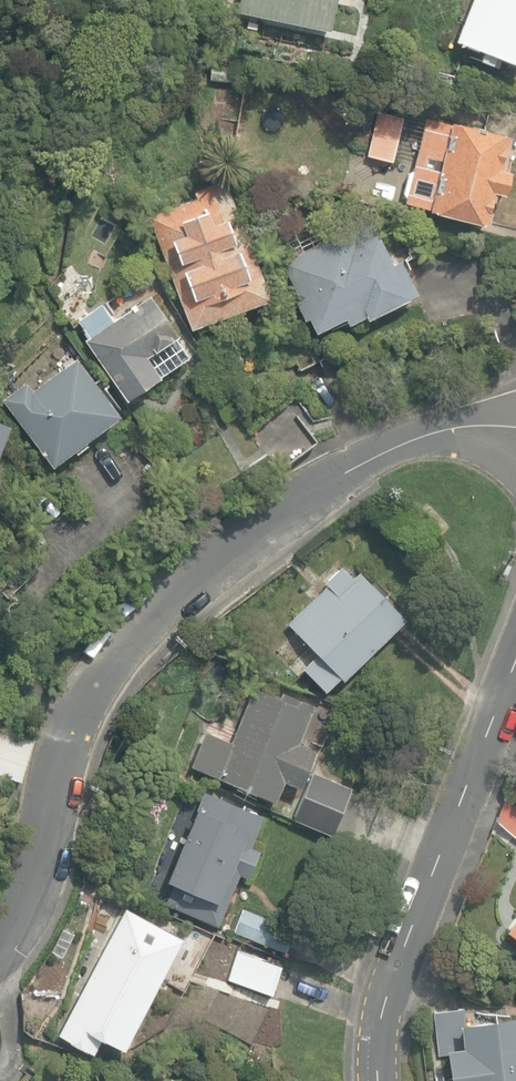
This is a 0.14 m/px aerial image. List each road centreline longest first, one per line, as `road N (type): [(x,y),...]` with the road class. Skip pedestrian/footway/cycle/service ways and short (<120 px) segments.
road 1 (residential): [(515,428),(470,424),(372,456),(257,530),(158,608),(89,684),(24,902),(0,935)]
road 2 (residential): [(379,1080),(381,1017),(515,656)]

